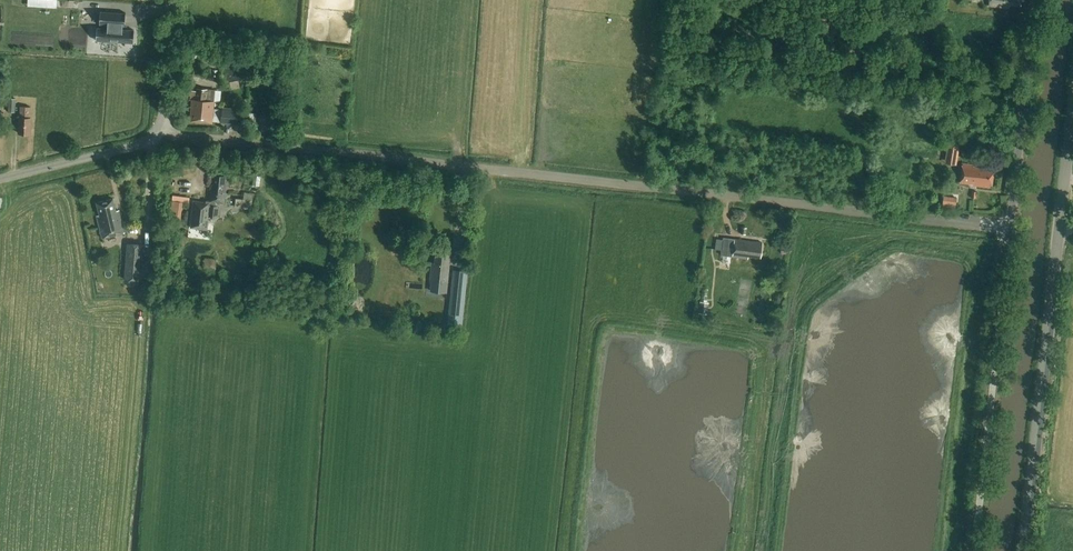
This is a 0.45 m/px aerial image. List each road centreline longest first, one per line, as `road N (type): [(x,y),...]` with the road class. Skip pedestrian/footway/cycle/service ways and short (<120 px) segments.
road 1 (track): [(1010,228),(163,131)]
road 2 (unclassified): [(974,550),(1035,0)]
road 3 (tertiary): [(1023,550),(1072,108)]
road 4 (unclassified): [(0,178),(146,142),(163,131),(173,0)]

